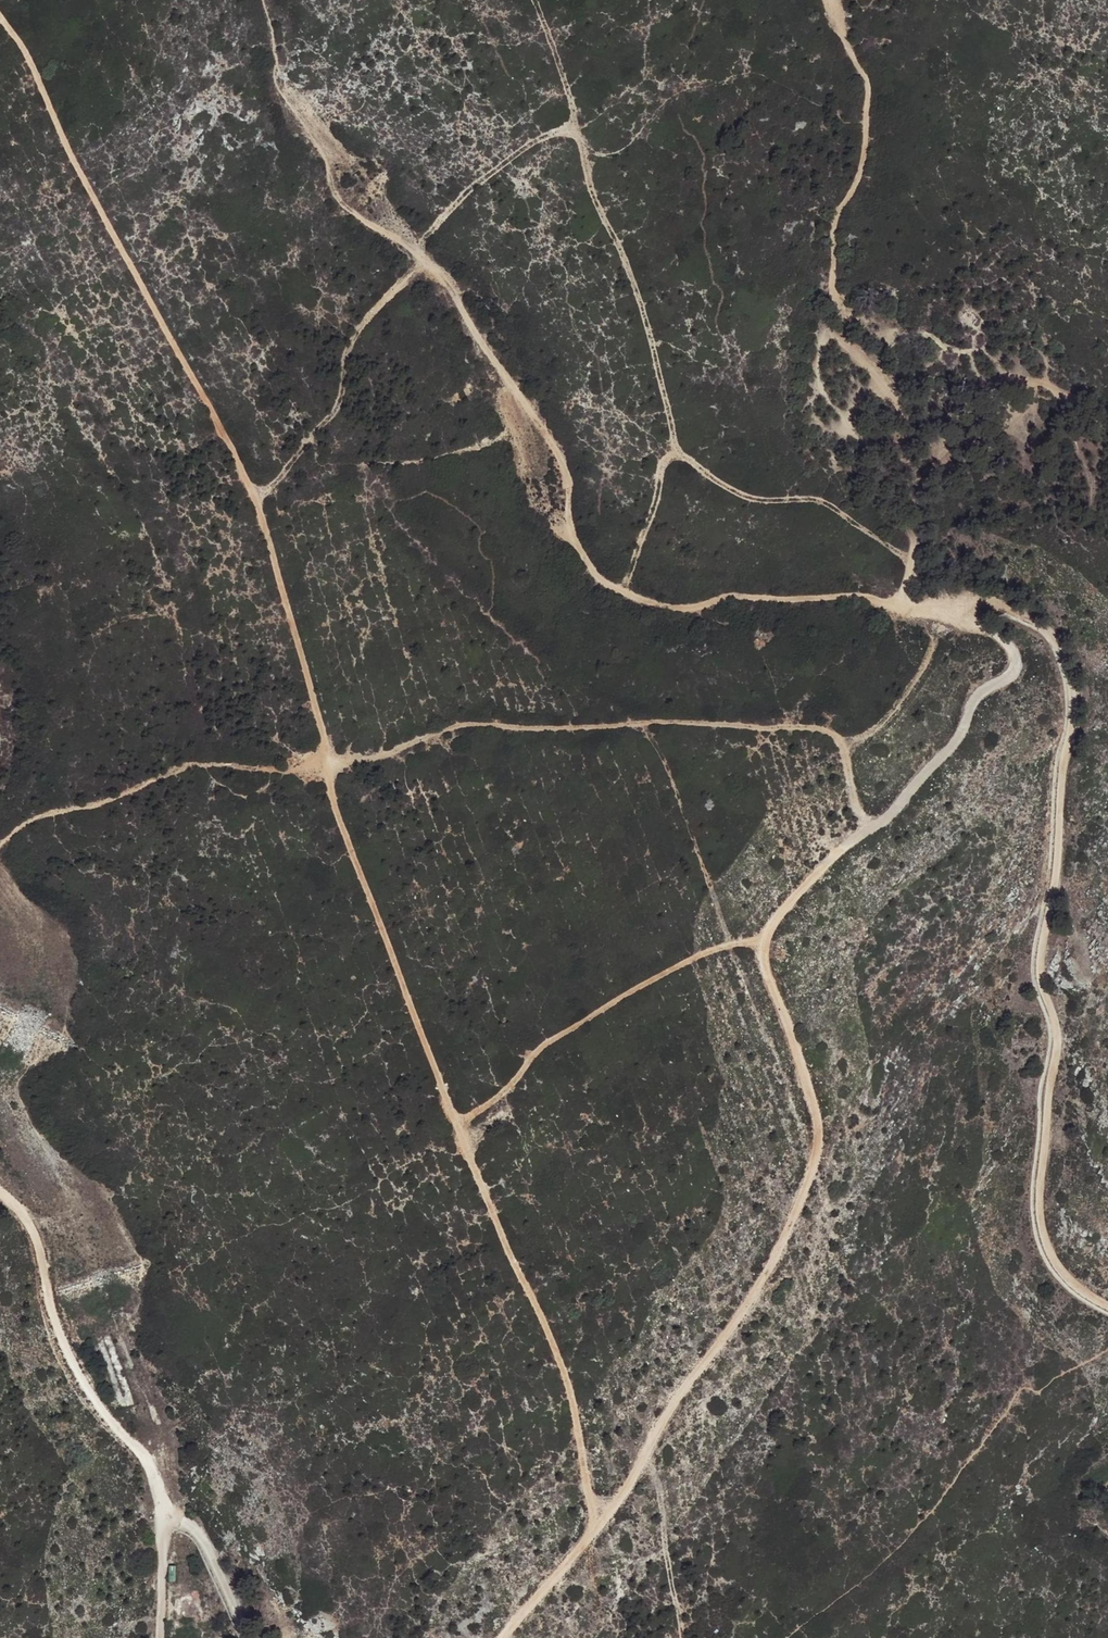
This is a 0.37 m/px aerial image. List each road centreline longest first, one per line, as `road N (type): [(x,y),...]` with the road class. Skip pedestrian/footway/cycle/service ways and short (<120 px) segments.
road 1 (track): [(1107,1307),(1051,1258),(1041,1227),(1038,1160),(1057,1048),(1047,991),(1075,692),(1051,623),(992,602),(952,608),(1010,638),(1022,654),(1014,672),(977,694),(954,745),(828,861),(776,926),(765,958),(811,1086),(813,1182),(745,1314),(696,1371),(619,1505),(598,1527)]
road 2 (track): [(0,16),(253,494),(335,801),(387,941)]
road 3 (track): [(503,1637),(531,1595),(598,1527),(568,1381),(387,941)]
road 4 (track): [(576,128),(511,159),(430,233),(407,281),(354,335),(333,415),(275,484),(253,494)]
road 5 (track): [(535,0),(557,53),(595,203),(647,319),(676,452)]
road 6 (track): [(0,1189),(28,1208),(42,1232),(48,1292),(75,1368),(155,1469),(166,1524)]
road 7 (track): [(863,350),(891,322),(1046,385),(1107,428)]
road 8 (track): [(906,556),(820,502),(756,500),(676,452)]
road 9 (track): [(940,608),(921,671),(869,734),(844,745)]
road 10 (track): [(622,593),(663,466),(676,452)]
road 11 (track): [(166,1524),(199,1531),(247,1637)]

